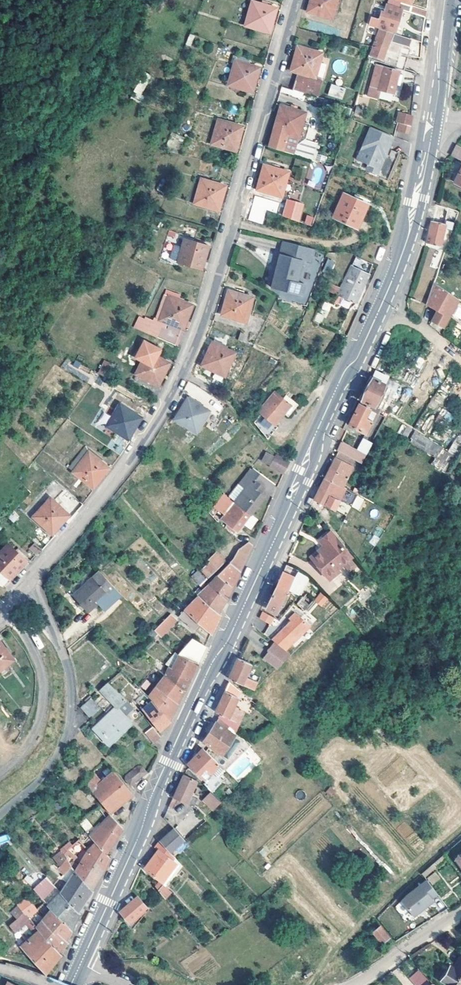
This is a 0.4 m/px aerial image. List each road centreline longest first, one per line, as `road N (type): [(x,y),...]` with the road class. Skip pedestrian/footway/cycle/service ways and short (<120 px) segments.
road 1 (secondary): [(81,964),(389,288),(411,223),(431,120)]
road 2 (residential): [(25,586),(119,476),(188,360),(296,0)]
road 3 (residential): [(0,815),(47,772),(74,706),(63,652),(25,586)]
road 4 (residential): [(2,612),(31,644),(43,689),(36,731),(0,773)]
road 5 (residential): [(460,911),(349,984)]
road 6 (secondary): [(431,120),(446,0)]

